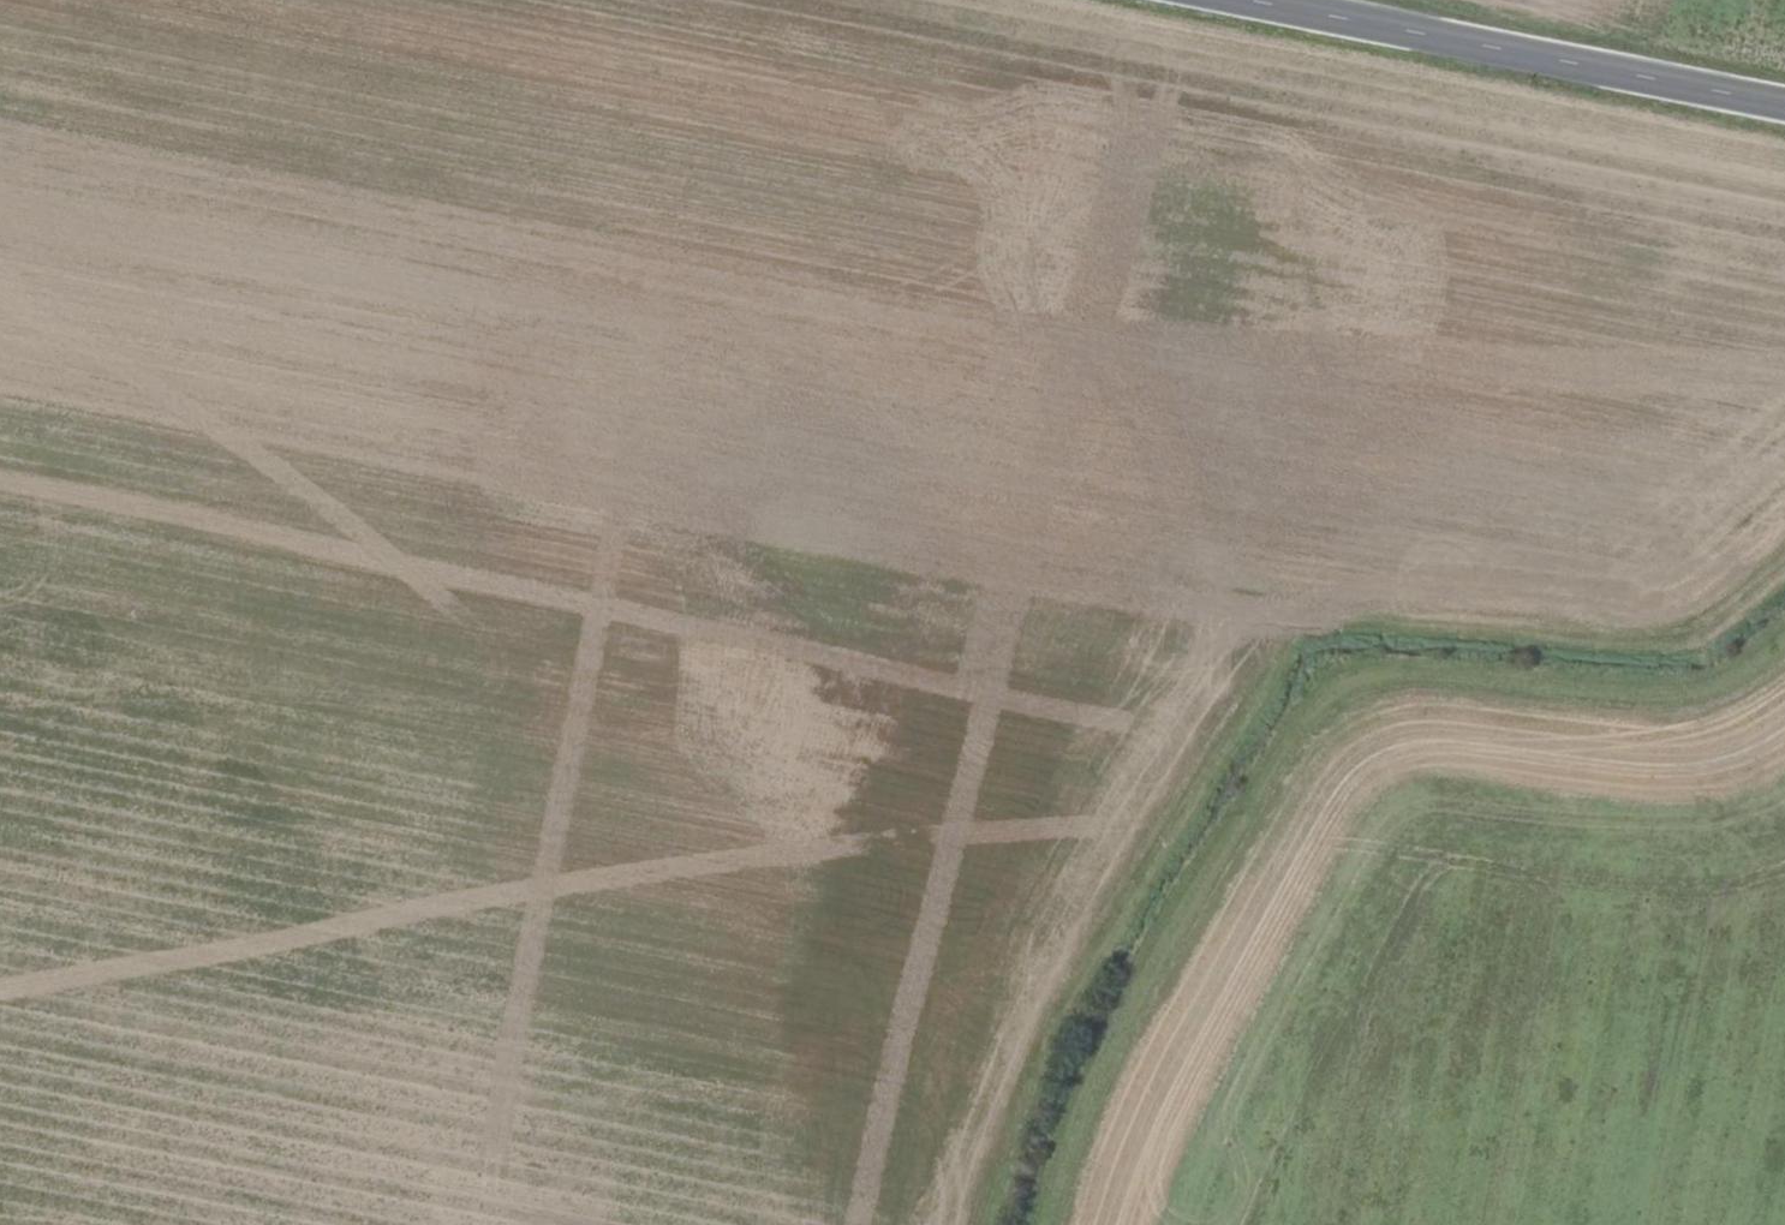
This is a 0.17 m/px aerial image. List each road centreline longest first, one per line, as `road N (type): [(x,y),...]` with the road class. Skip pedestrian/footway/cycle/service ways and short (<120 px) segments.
road 1 (primary): [(1249,0),(1784,104)]

